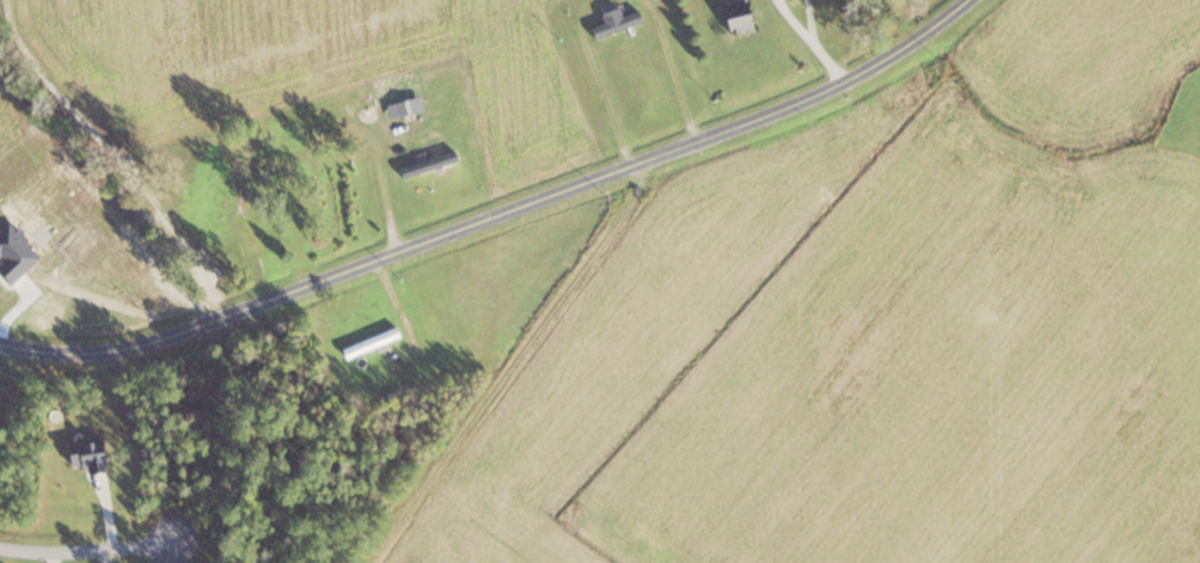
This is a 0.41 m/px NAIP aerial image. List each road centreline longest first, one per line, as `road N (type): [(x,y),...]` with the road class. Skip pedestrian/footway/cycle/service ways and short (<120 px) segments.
road 1 (residential): [(963,0),(871,67),(160,336),(105,354),(31,354),(0,344)]
road 2 (residential): [(0,552),(86,557),(175,549)]

